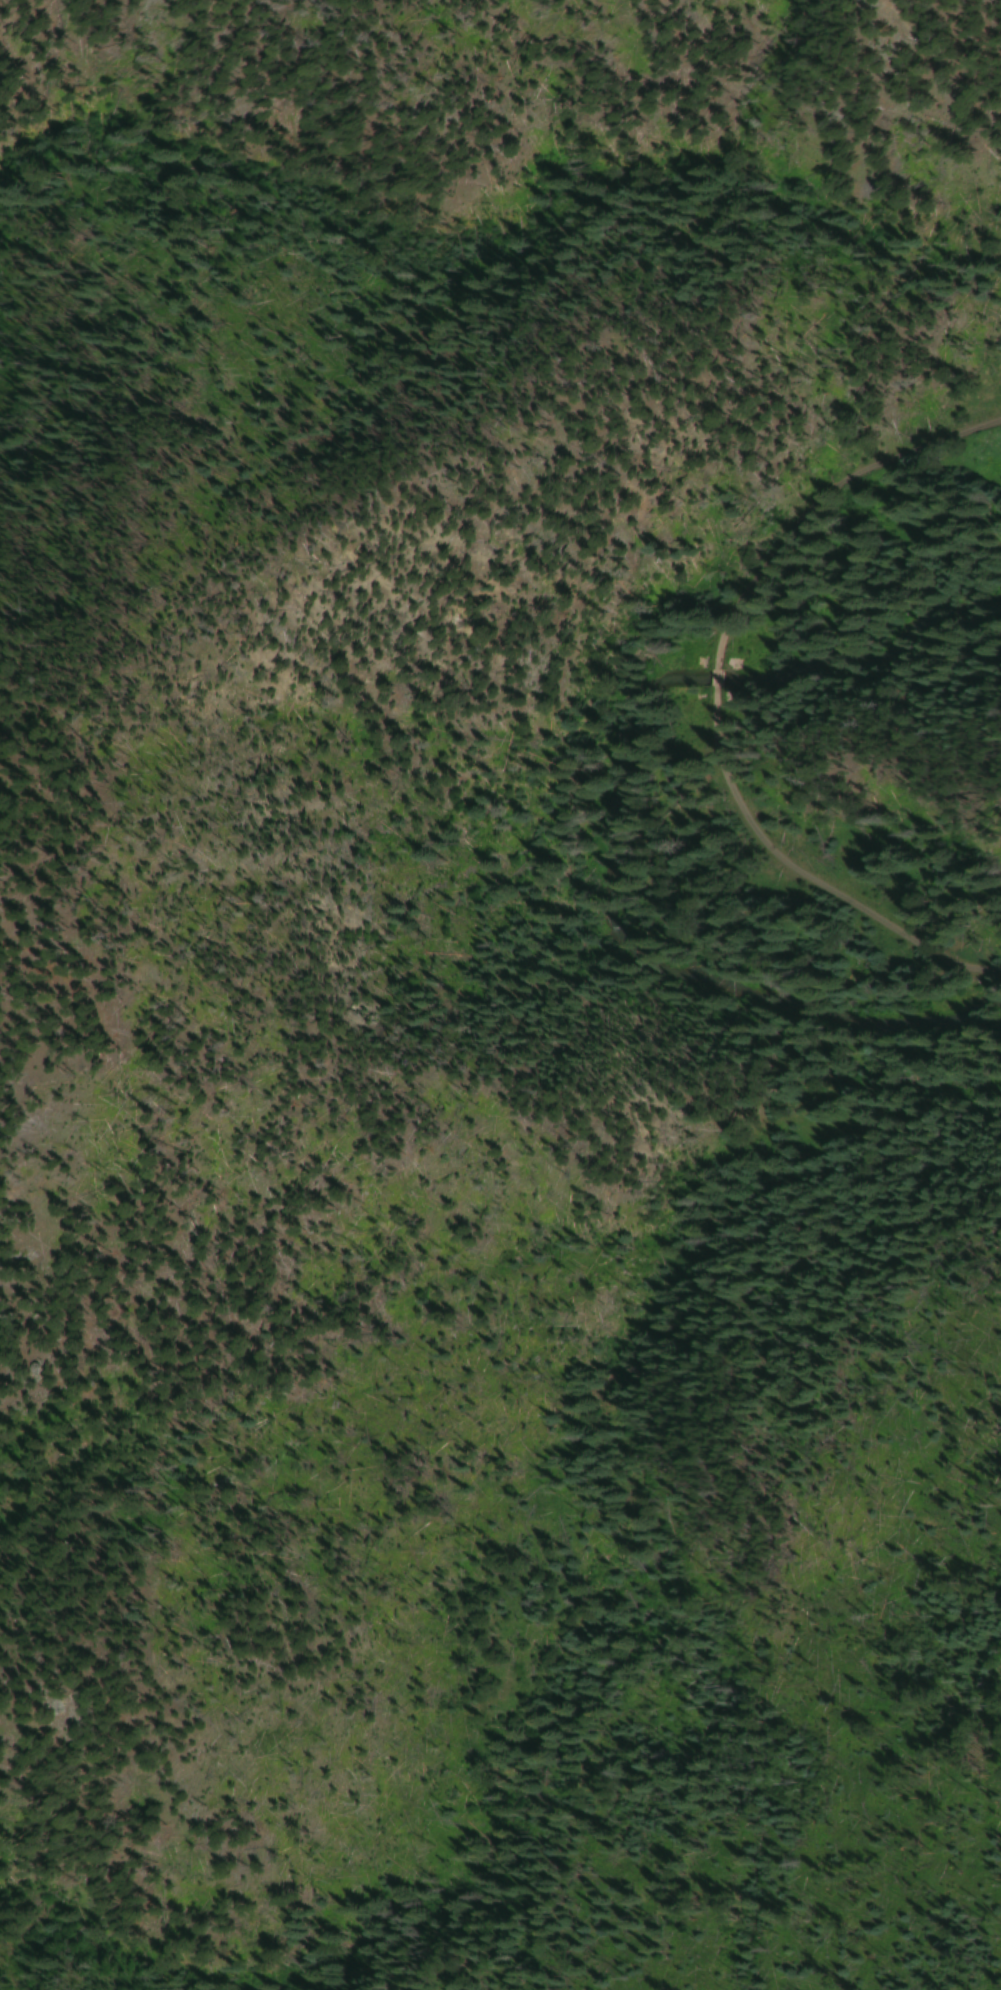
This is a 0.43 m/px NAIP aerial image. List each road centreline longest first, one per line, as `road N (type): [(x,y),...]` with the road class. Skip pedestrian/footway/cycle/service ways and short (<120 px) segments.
road 1 (track): [(1000,972),(937,955),(754,836),(718,759),(714,710)]
road 2 (track): [(720,651),(728,613),(836,479),(1000,416)]

